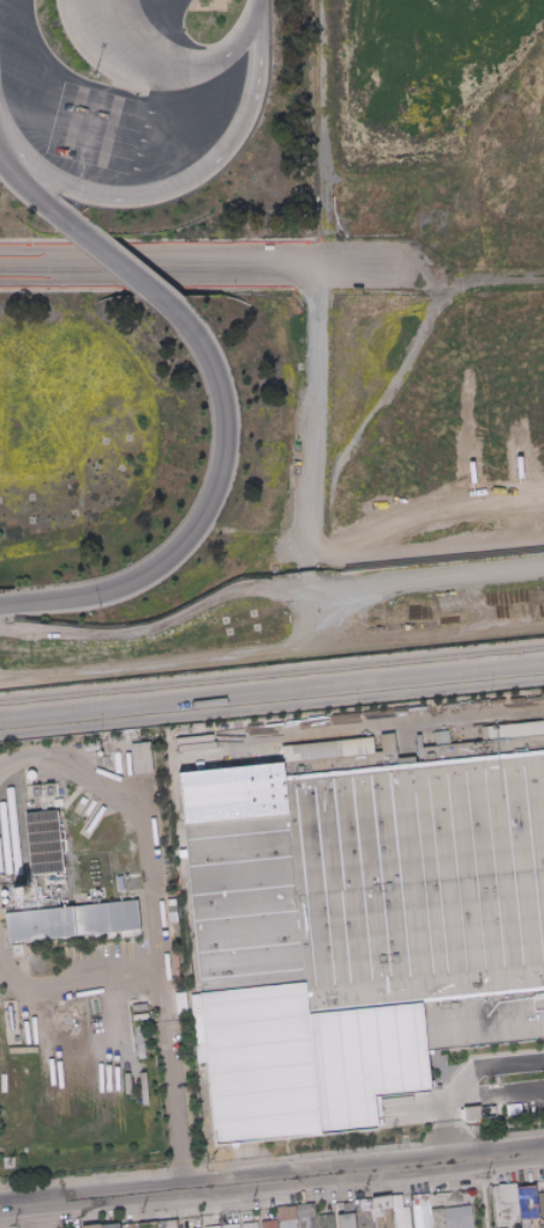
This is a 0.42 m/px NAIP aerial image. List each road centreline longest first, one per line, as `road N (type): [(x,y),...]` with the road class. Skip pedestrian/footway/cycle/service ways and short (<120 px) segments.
road 1 (secondary): [(543,663),(0,719)]
road 2 (tertiary): [(543,1152),(0,1207)]
road 3 (track): [(434,304),(323,480),(306,552),(543,515)]
road 4 (secondary): [(0,606),(107,593),(163,563),(204,516),(225,452),(220,387),(205,350),(162,301)]
road 5 (residential): [(0,267),(402,268)]

